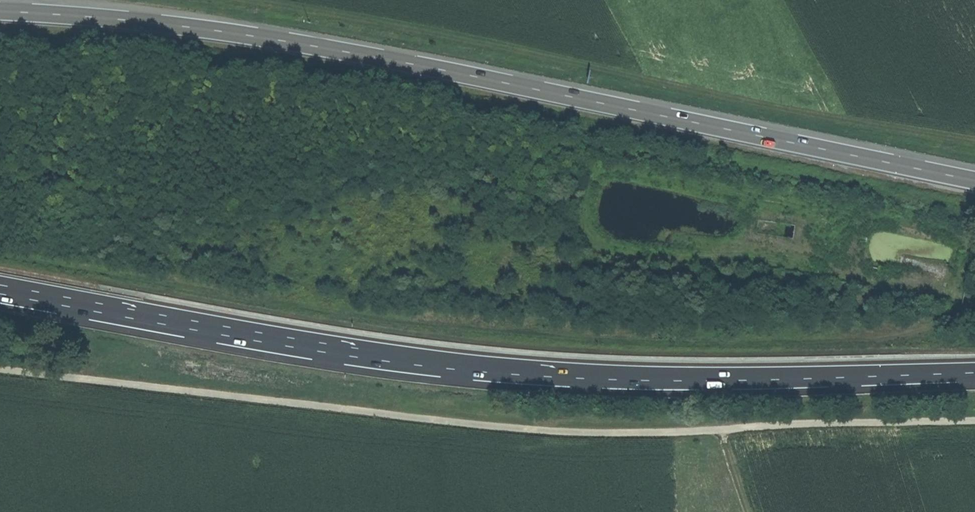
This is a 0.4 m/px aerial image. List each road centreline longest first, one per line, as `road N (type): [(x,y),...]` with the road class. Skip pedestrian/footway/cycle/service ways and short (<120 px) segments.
road 1 (trunk): [(974,181),(225,31),(0,12)]
road 2 (trunk): [(0,283),(350,348),(590,379),(974,373)]

